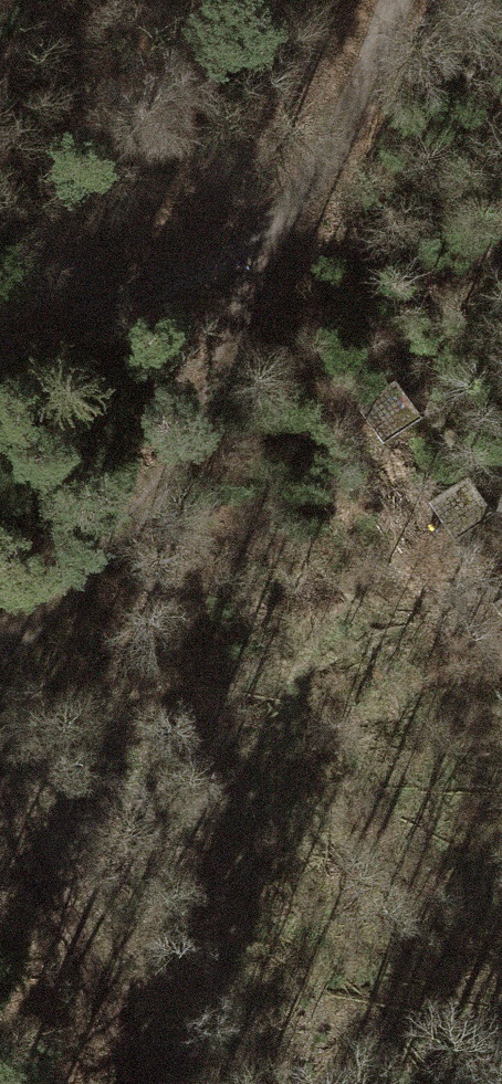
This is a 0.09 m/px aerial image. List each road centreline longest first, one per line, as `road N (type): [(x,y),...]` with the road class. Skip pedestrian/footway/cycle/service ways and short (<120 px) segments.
road 1 (track): [(0,345),(128,283),(271,276),(391,0)]
road 2 (track): [(271,276),(223,392),(112,556),(0,641)]
road 3 (track): [(135,1083),(0,815)]

